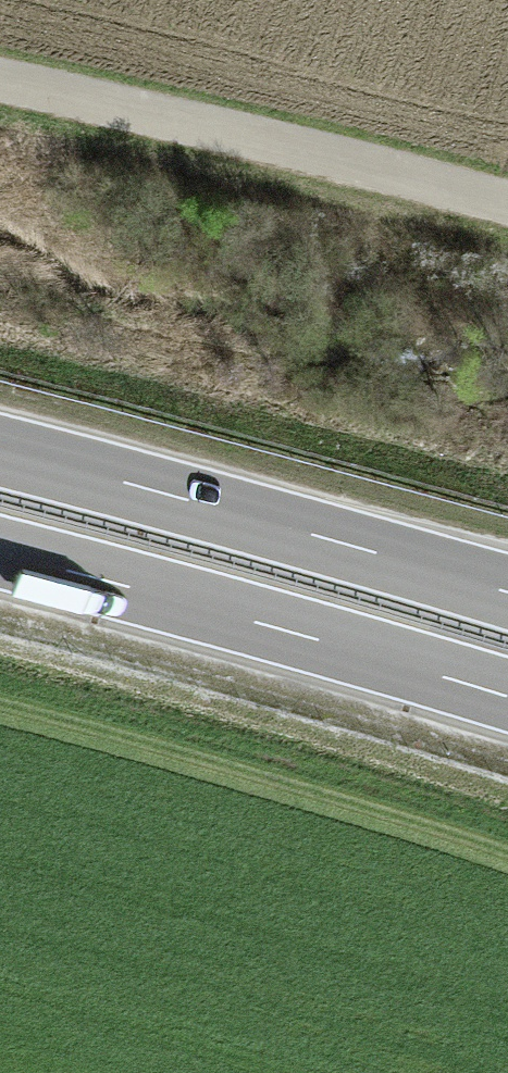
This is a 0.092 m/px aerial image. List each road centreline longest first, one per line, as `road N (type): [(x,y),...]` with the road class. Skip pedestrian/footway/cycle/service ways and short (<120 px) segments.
road 1 (motorway): [(507,593),(0,450)]
road 2 (motorway): [(0,554),(507,696)]
road 3 (track): [(0,49),(507,188)]

